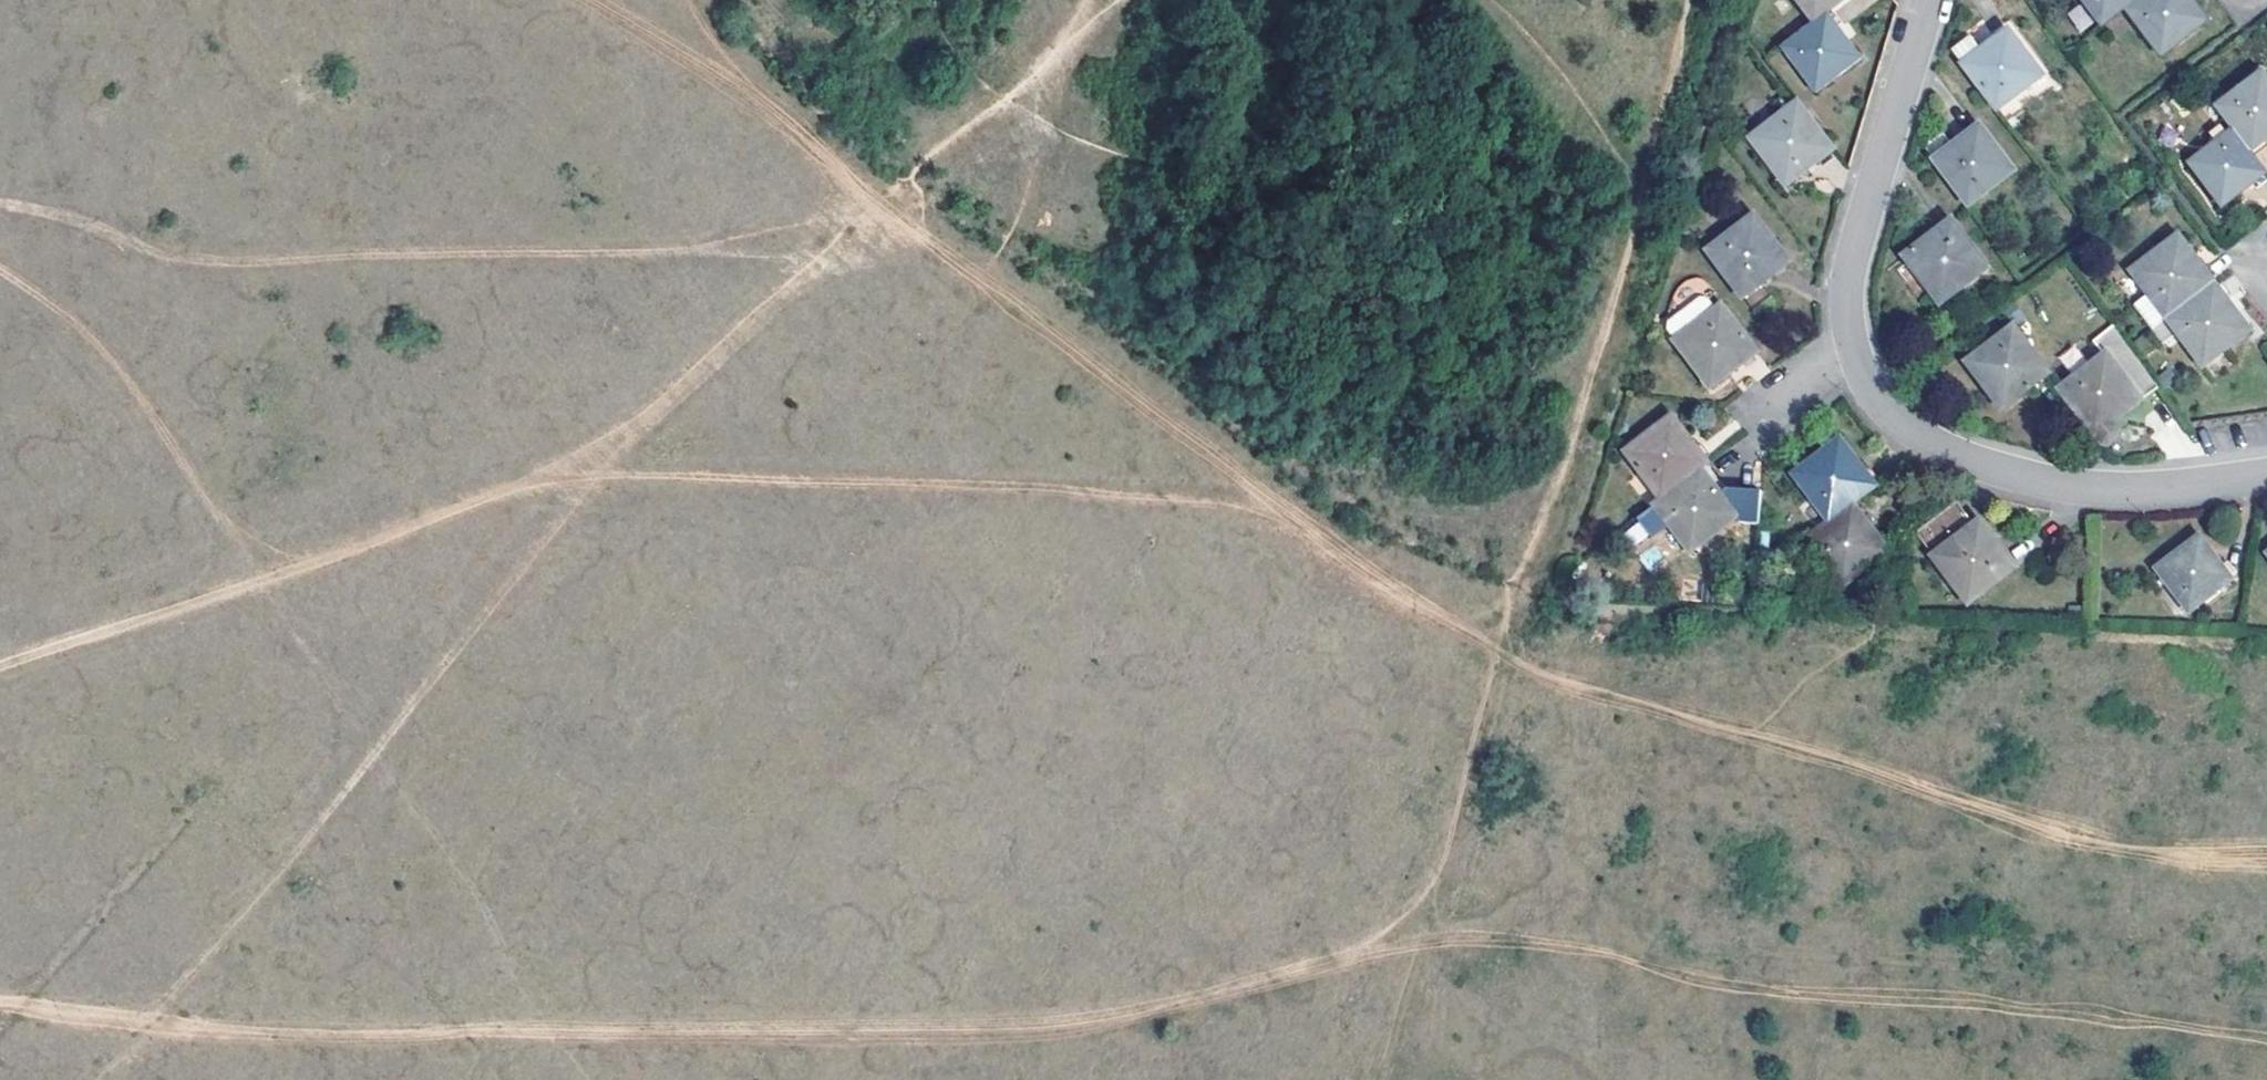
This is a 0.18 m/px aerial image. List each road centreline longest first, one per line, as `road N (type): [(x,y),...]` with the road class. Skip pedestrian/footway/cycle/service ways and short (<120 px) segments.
road 1 (residential): [(1933,0),(1850,295),(1857,350),(1877,393),(1912,430),(1950,450),(2062,483),(2153,488),(2266,472)]

